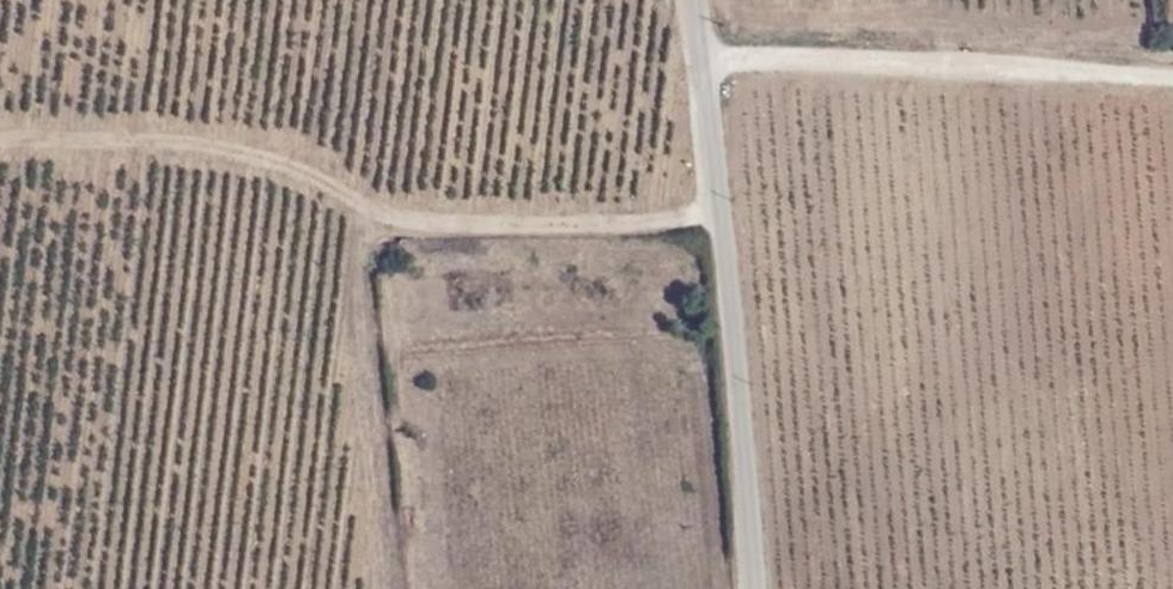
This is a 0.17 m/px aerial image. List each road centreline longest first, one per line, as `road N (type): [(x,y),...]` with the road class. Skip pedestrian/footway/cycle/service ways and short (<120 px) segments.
road 1 (residential): [(699,0),(759,588)]

